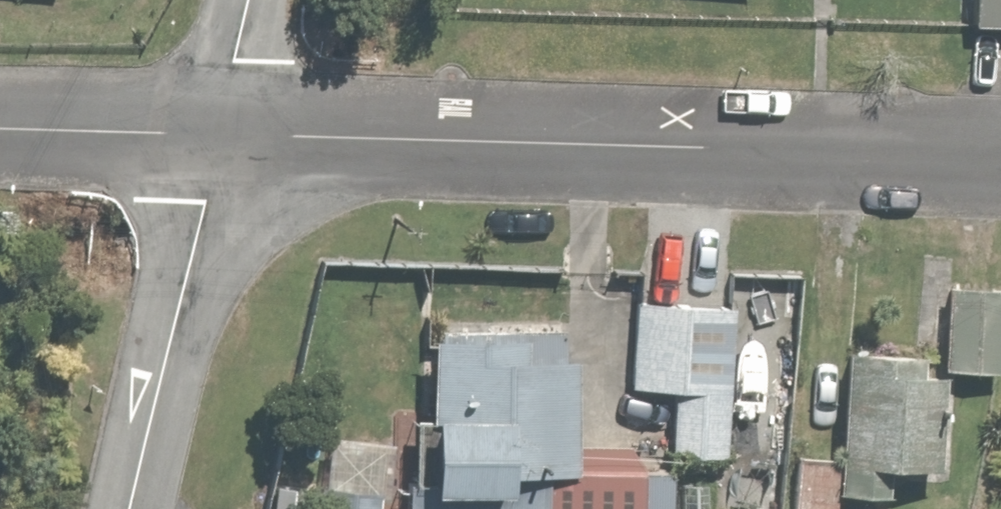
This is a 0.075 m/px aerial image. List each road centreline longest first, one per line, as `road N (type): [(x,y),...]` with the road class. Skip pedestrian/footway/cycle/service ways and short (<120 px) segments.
road 1 (residential): [(227,135),(1000,156)]
road 2 (residential): [(138,508),(227,135)]
road 3 (residential): [(0,131),(227,135)]
road 4 (residential): [(227,135),(258,0)]

